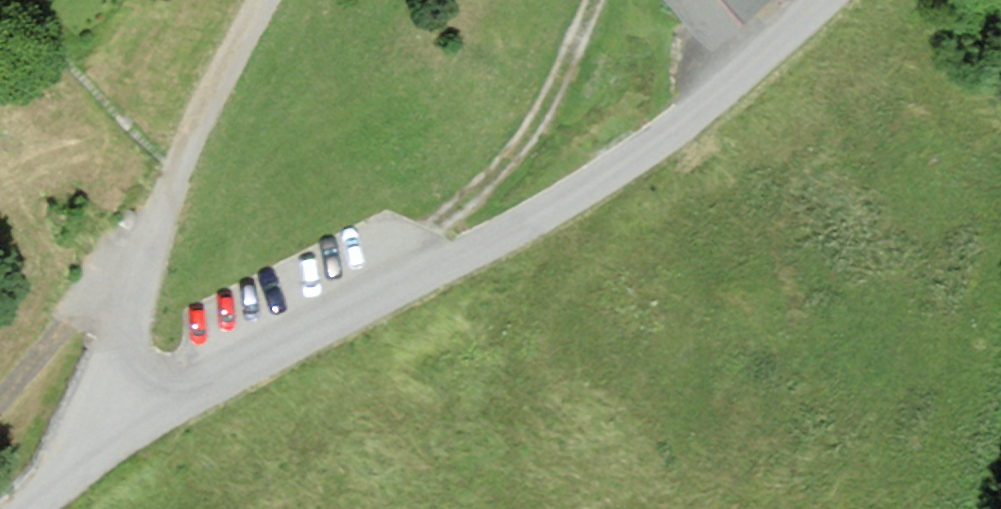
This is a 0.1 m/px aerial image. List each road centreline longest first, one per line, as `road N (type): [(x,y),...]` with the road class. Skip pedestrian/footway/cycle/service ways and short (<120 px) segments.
road 1 (unclassified): [(136,433),(589,195),(713,117),(842,0)]
road 2 (residential): [(136,433),(121,400),(119,357),(139,287),(203,118),(267,0)]
road 3 (track): [(606,0),(517,158),(473,203),(418,238),(407,266),(418,290)]
road 4 (track): [(141,281),(96,283),(0,396)]
road 5 (unclassified): [(38,508),(136,433)]

